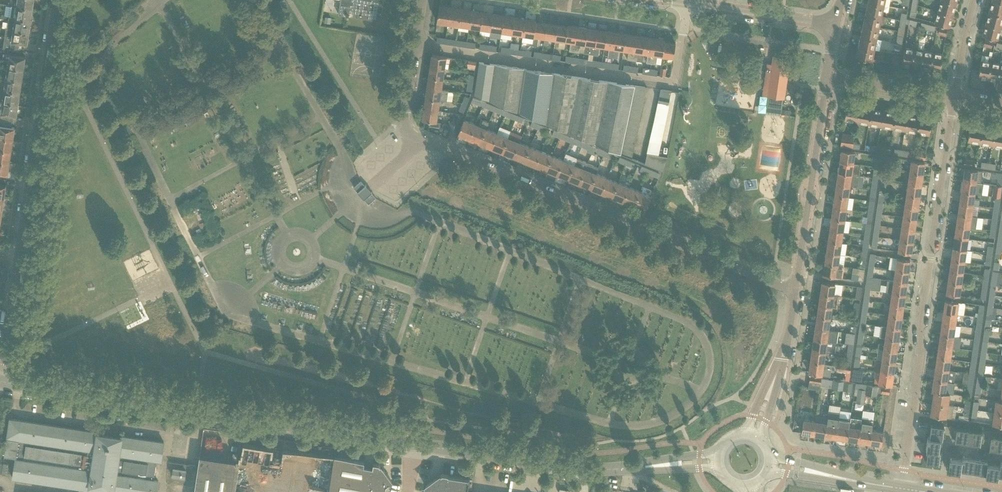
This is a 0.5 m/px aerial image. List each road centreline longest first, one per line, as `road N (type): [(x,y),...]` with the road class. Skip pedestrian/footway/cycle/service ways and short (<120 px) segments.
road 1 (residential): [(795,290),(415,139),(404,117),(417,45)]
road 2 (tertiary): [(415,445),(0,382)]
road 3 (residential): [(955,97),(901,488)]
road 4 (residential): [(0,371),(58,0)]
road 5 (unclassified): [(417,45),(668,84),(676,76),(688,3)]
road 6 (tertiary): [(795,290),(827,77)]
road 7 (tertiary): [(605,470),(415,445)]
road 8 (tertiary): [(833,24),(688,3)]
road 9 (tertiary): [(768,471),(901,488)]
road 10 (tertiary): [(901,488),(771,457)]
road 11 (residential): [(955,97),(827,77)]

